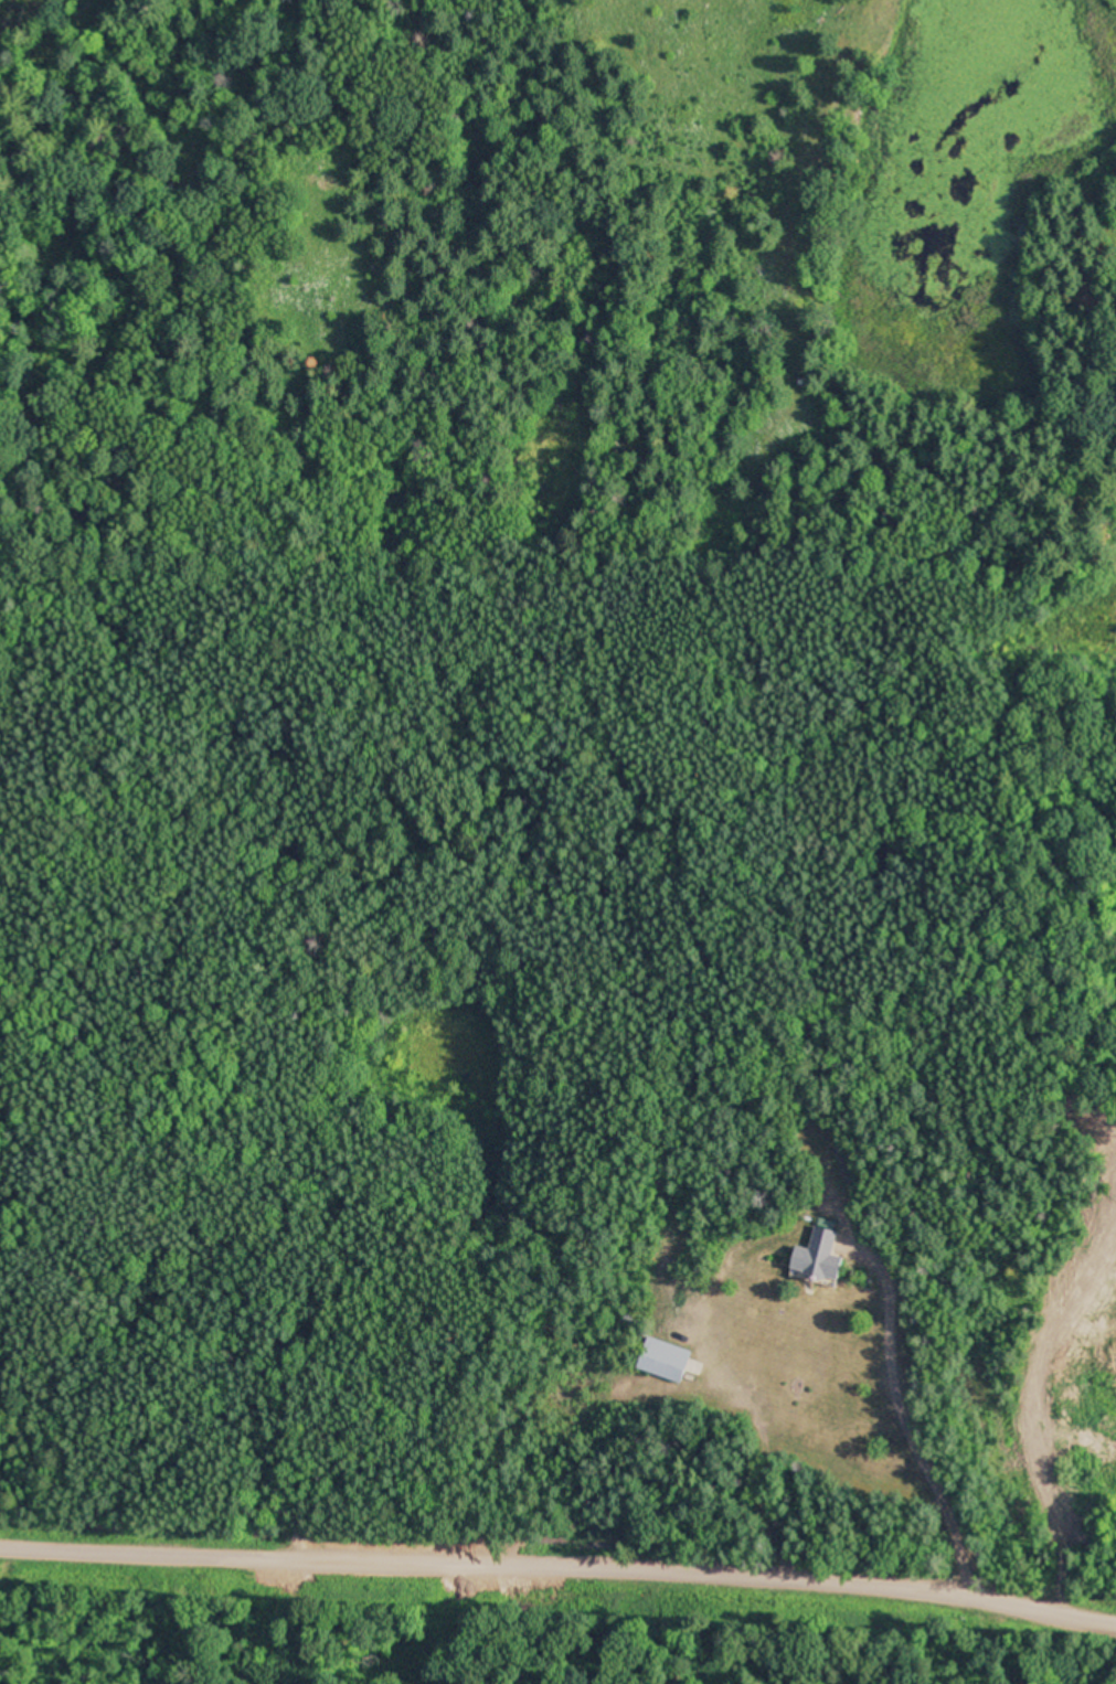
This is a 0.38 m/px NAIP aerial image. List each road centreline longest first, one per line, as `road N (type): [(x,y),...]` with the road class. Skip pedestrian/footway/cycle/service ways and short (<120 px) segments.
road 1 (residential): [(1115,1631),(794,1588),(0,1555)]

